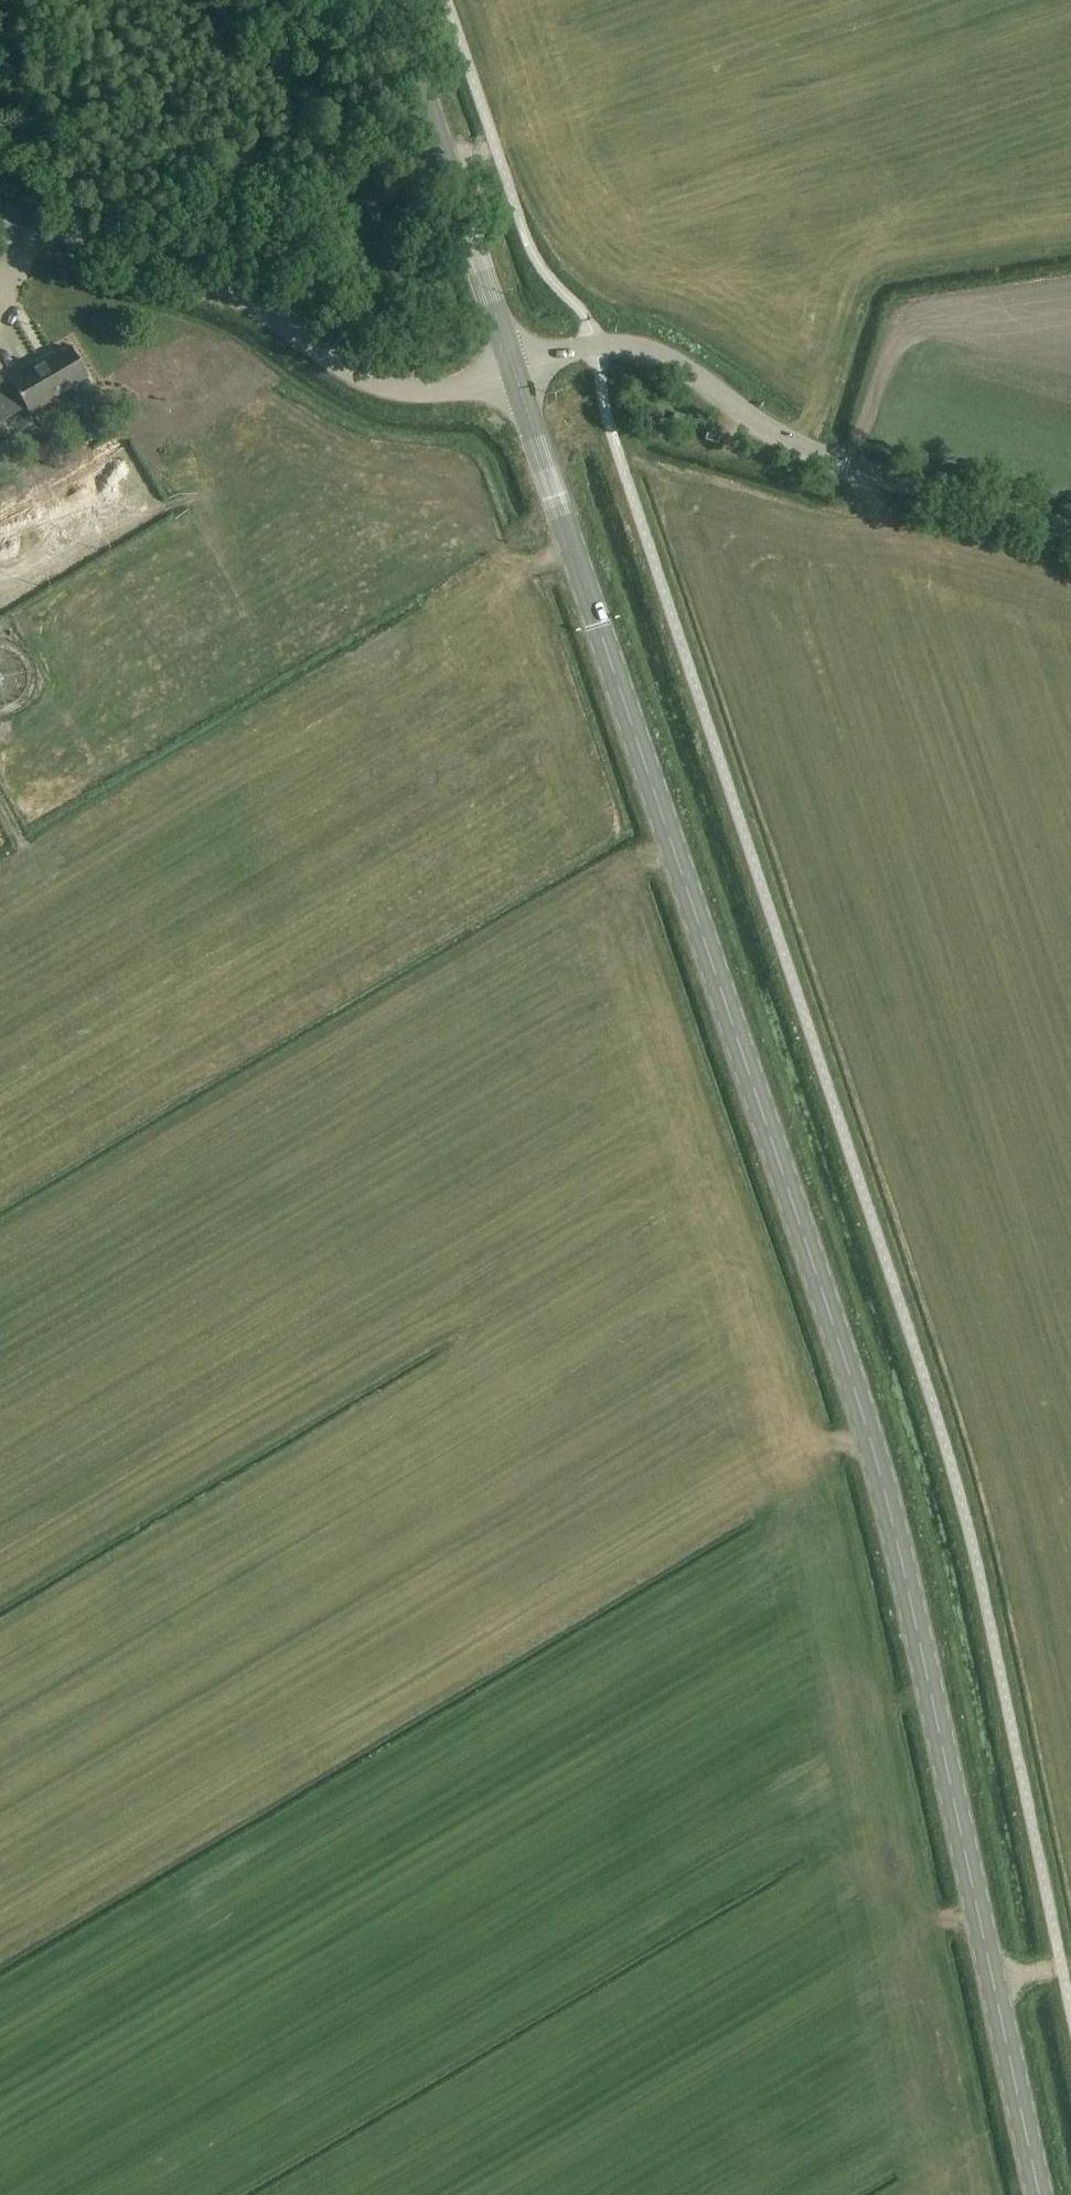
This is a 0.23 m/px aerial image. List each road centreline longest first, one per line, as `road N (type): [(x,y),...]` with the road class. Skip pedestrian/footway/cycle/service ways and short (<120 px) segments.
road 1 (primary): [(1041,2194),(883,1468),(514,370)]
road 2 (tertiary): [(1070,531),(807,453),(647,350),(598,345),(514,370)]
road 3 (tertiary): [(514,370),(464,391),(378,386),(236,294),(0,216)]
road 4 (primary): [(514,370),(390,0)]

